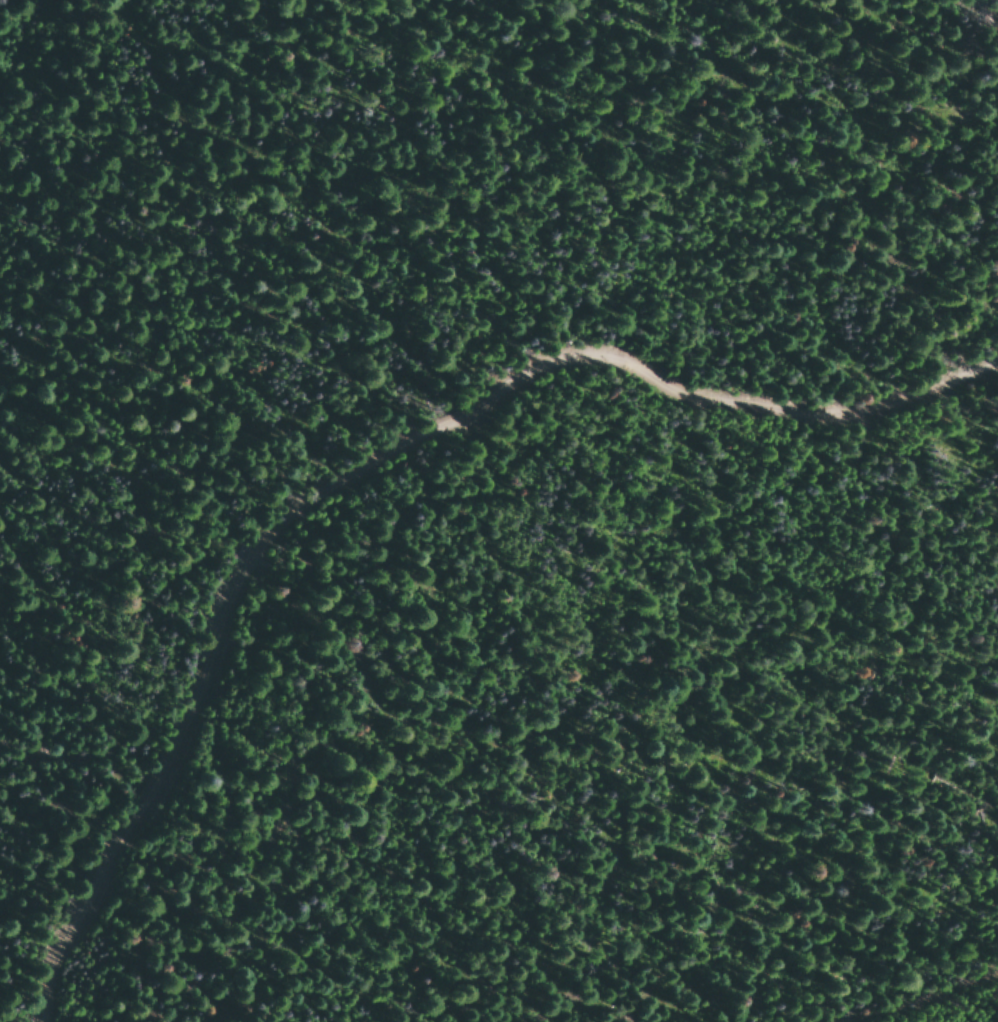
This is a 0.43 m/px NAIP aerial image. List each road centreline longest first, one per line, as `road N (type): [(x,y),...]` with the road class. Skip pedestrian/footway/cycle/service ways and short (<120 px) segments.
road 1 (track): [(67,1021),(92,868),(217,659),(360,480),(473,414),(599,372),(795,366),(944,396),(997,369)]
road 2 (track): [(116,0),(0,273)]
road 3 (track): [(997,973),(849,1021)]

